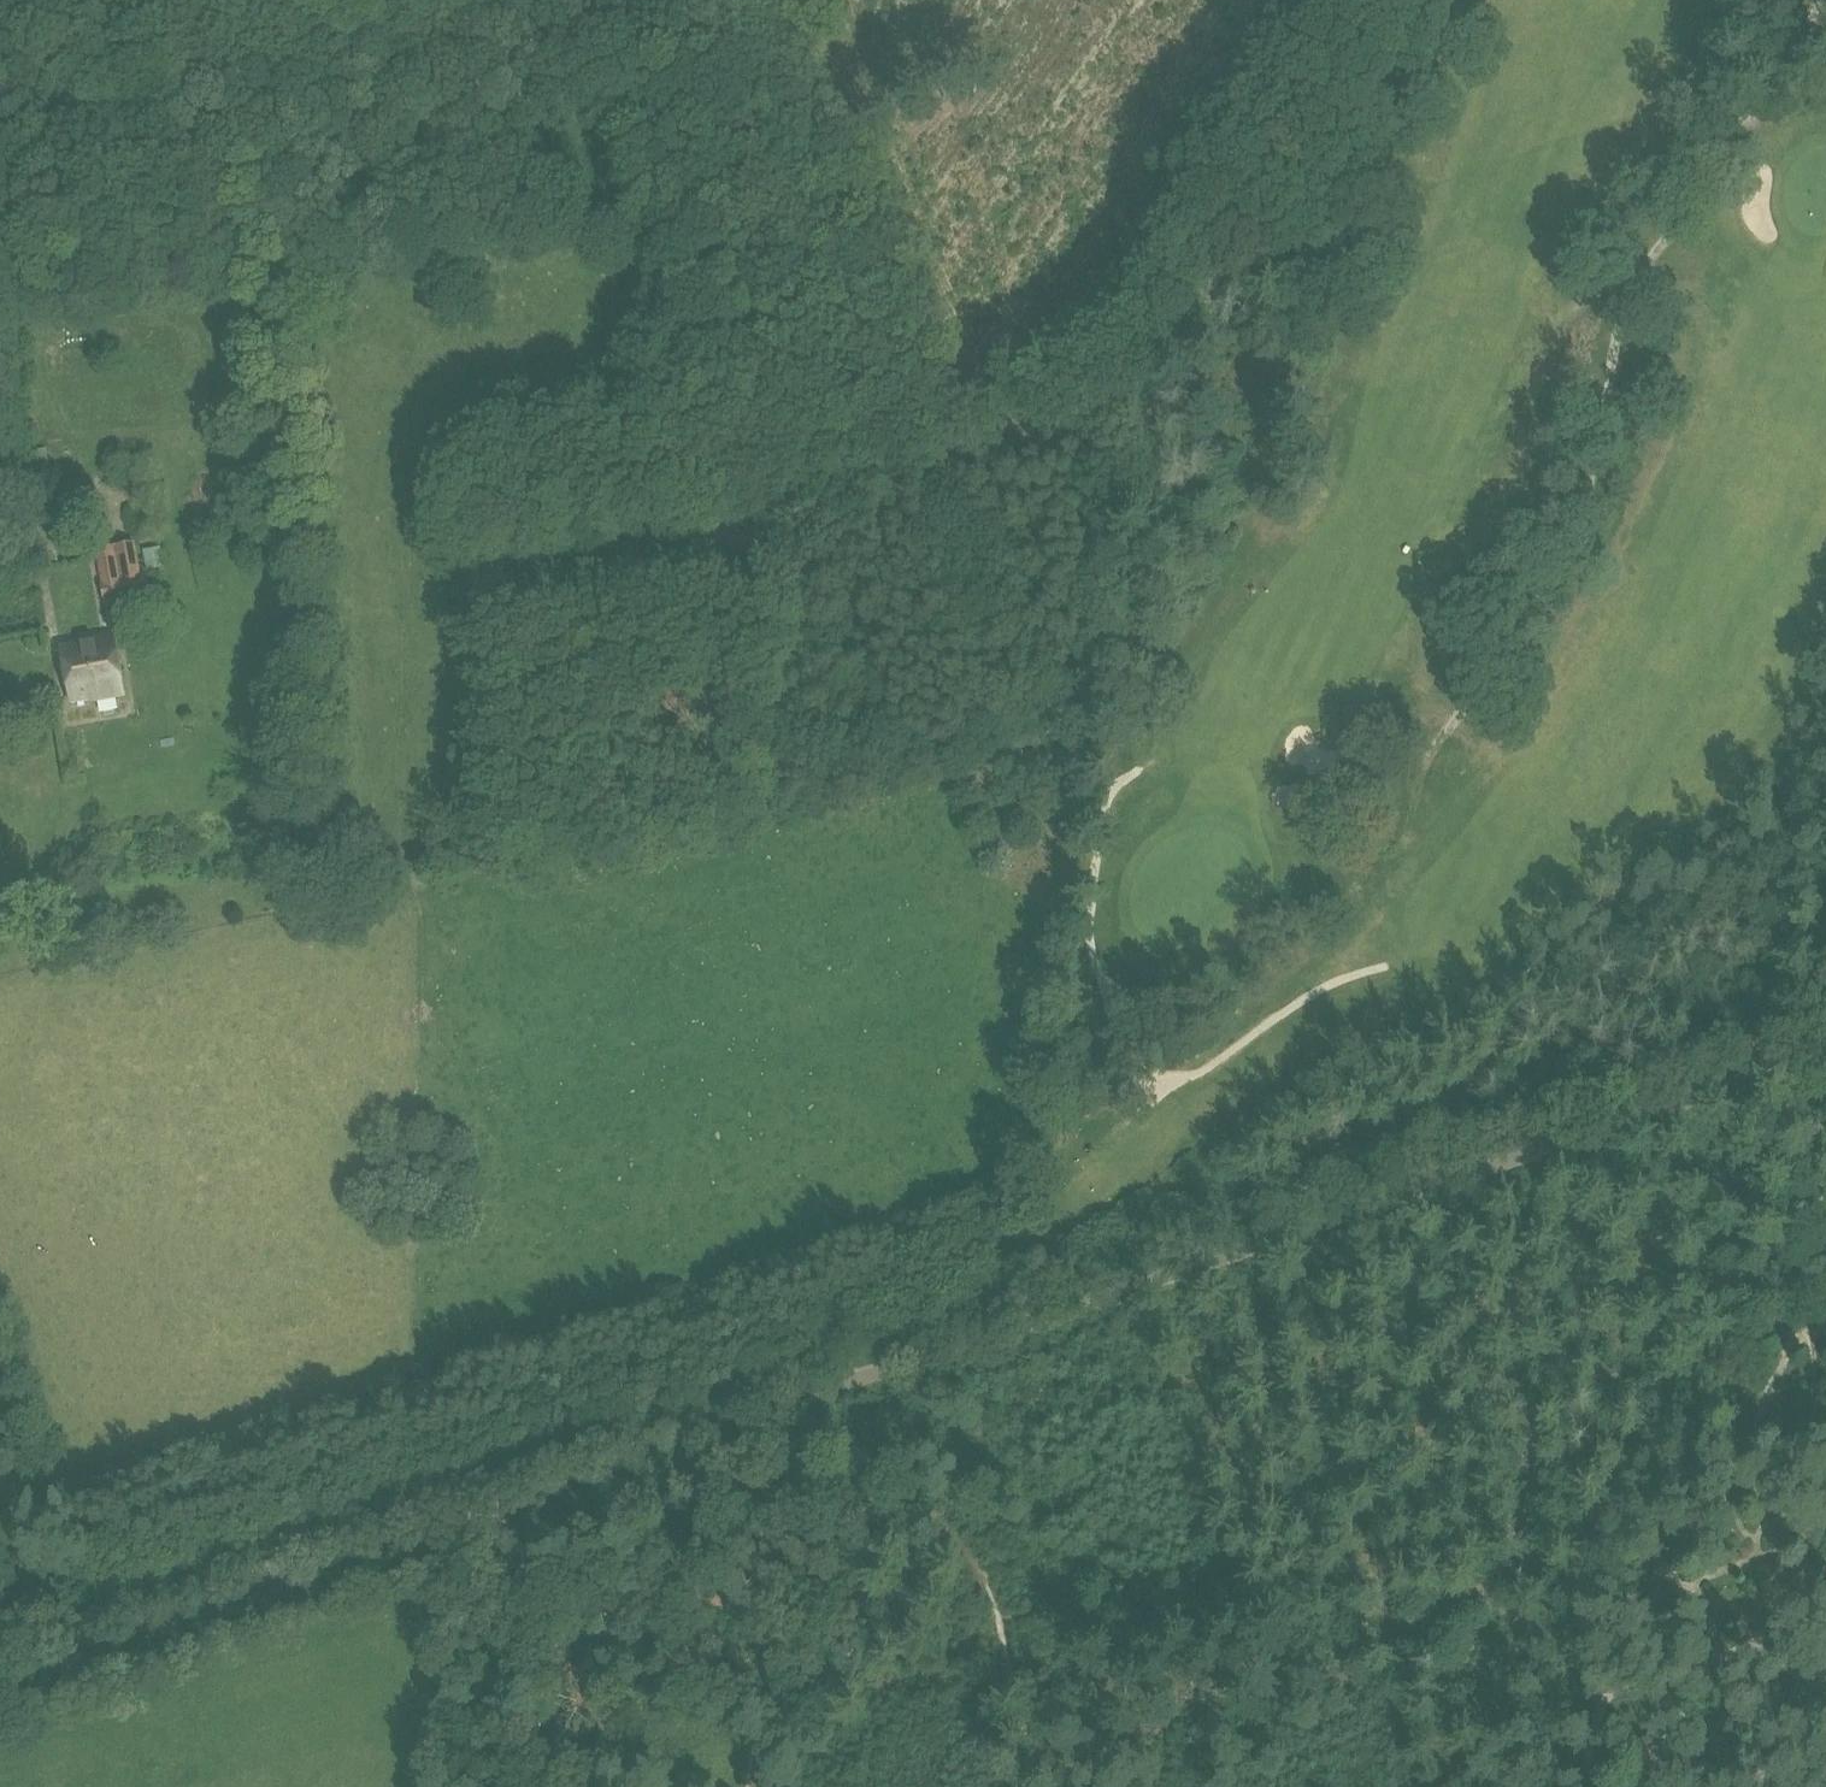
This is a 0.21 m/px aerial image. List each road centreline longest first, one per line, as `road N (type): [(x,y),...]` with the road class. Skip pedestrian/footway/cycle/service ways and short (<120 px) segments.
road 1 (unclassified): [(1779,1085),(1758,1078),(0,1664)]
road 2 (track): [(1415,705),(1485,655),(1598,440),(1625,265),(1812,0)]
road 3 (track): [(788,1500),(820,1530),(811,1609),(760,1728),(757,1786)]
road 4 (track): [(1225,219),(1377,0)]

